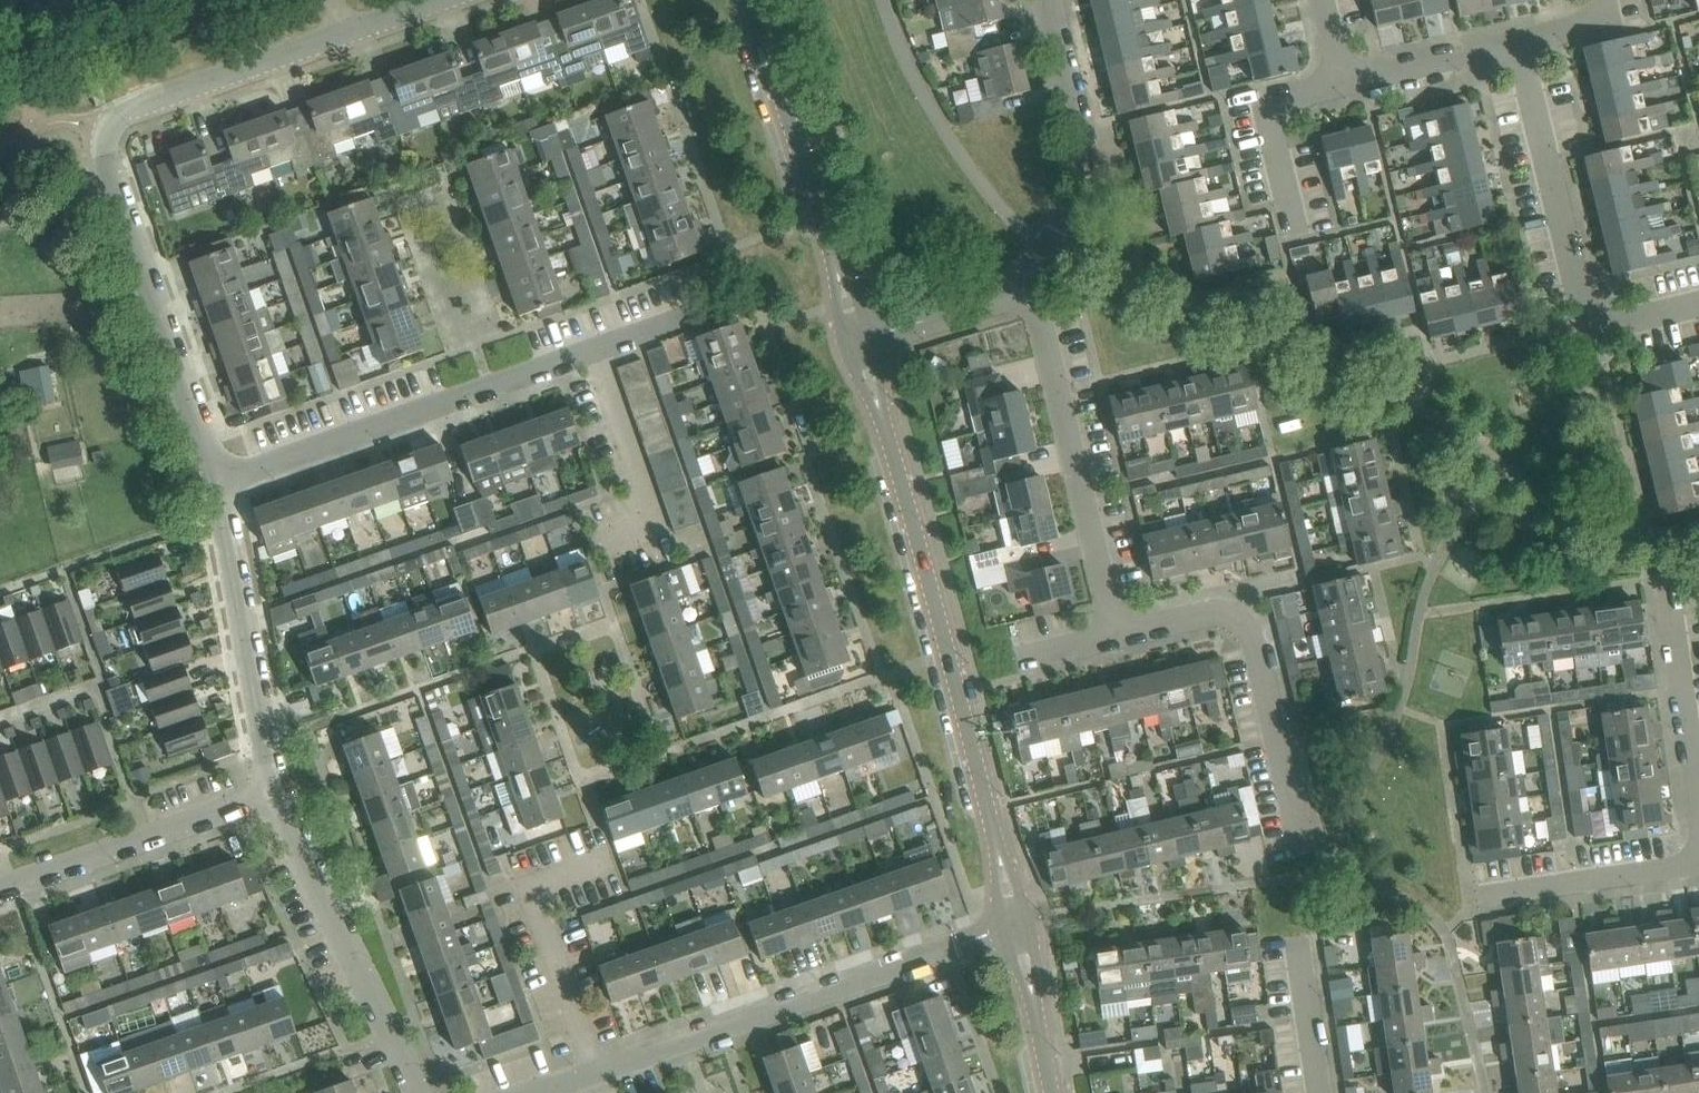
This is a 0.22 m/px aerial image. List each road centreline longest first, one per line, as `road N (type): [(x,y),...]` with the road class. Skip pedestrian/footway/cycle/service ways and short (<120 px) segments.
road 1 (residential): [(217,481),(106,168),(106,129),(119,114),(343,34)]
road 2 (tertiary): [(1017,920),(860,339)]
road 3 (residential): [(217,481),(701,311)]
road 4 (unclassified): [(537,1092),(1017,920)]
road 5 (residential): [(1302,851),(1242,618),(1223,612),(1115,633)]
road 6 (residential): [(1115,633),(1031,281)]
road 7 (tertiary): [(860,339),(751,3)]
road 8 (unclassified): [(419,1092),(272,792)]
road 9 (residential): [(272,792),(217,481)]
road 10 (residential): [(1031,281),(1079,199),(1085,158),(1047,0)]
road 11 (residential): [(1600,317),(1580,295),(1523,42)]
road 12 (residential): [(0,888),(272,792)]
road 13 (residential): [(1490,894),(1698,861)]
road 14 (residential): [(1698,803),(1666,595)]
road 15 (residential): [(1338,84),(1264,100),(1295,231)]
road 16 (residential): [(1523,42),(1338,84)]
road 17 (residential): [(860,339),(993,303),(1031,281)]
road 18 (tertiary): [(1052,1092),(1017,920)]
road 19 (residential): [(1321,1092),(1299,944)]

